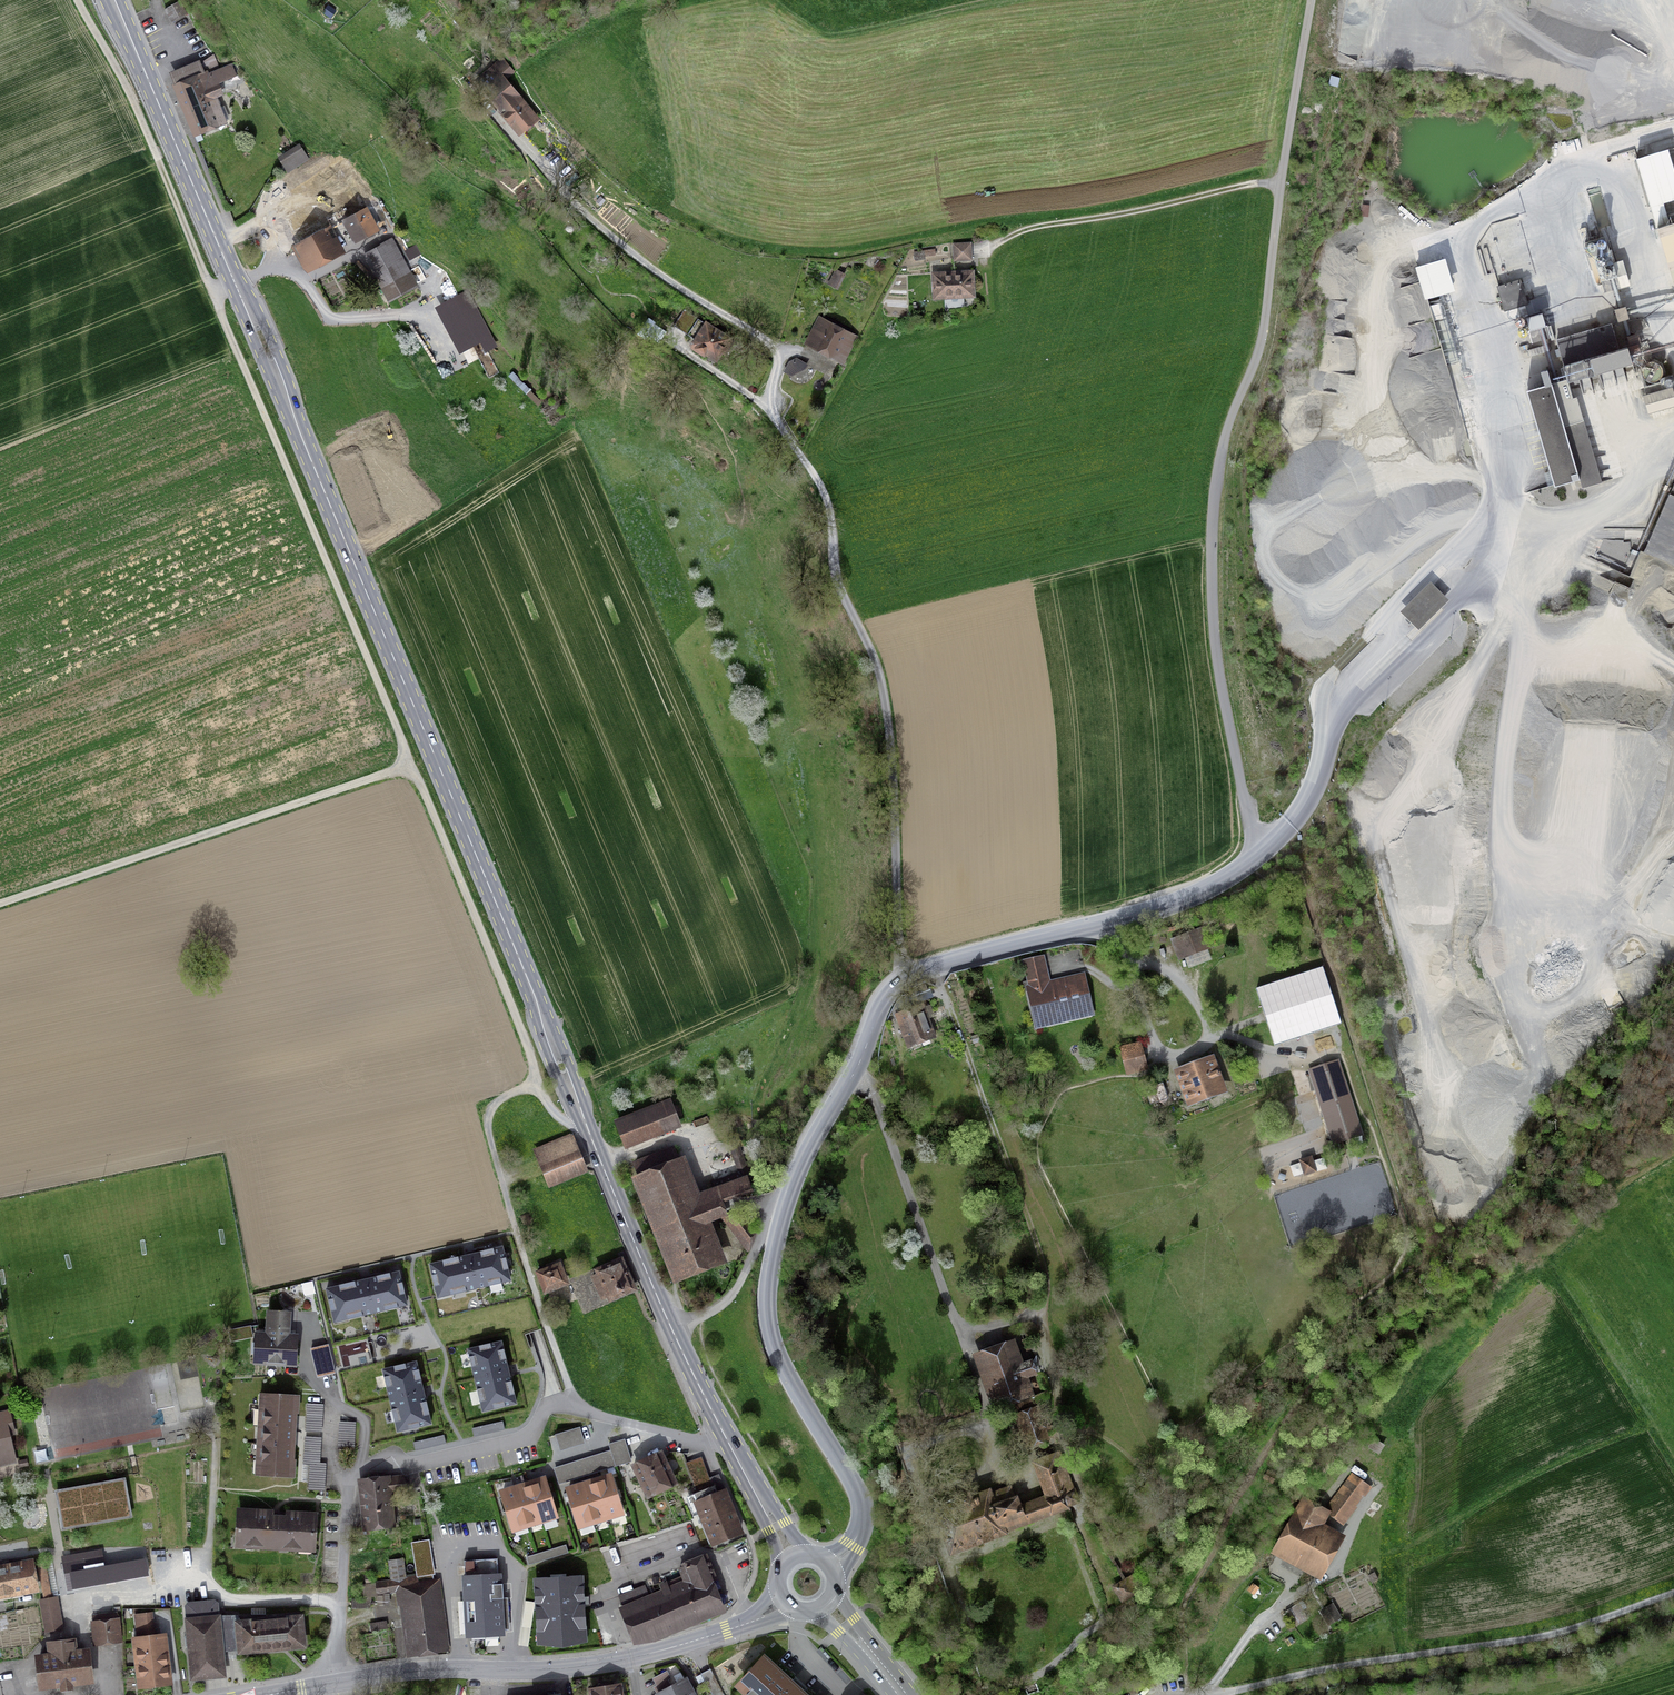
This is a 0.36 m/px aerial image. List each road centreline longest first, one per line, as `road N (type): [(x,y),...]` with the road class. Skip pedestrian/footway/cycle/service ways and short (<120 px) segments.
road 1 (primary): [(114,0),(671,1331)]
road 2 (unclassified): [(1260,850),(1215,646),(1211,537),(1222,449),(1259,348),(1308,0)]
road 3 (track): [(530,1089),(533,1065),(474,914),(214,292)]
road 4 (track): [(830,523),(813,479),(779,429),(767,352),(661,283),(579,216),(509,131)]
road 5 (track): [(530,1089),(508,1094),(490,1114),(493,1145),(579,1409),(728,1442)]
road 6 (track): [(1673,1594),(1576,1626),(1210,1694)]
road 7 (residential): [(901,982),(882,727),(830,523)]
road 8 (unclassified): [(786,1604),(630,1658),(331,1684)]
road 9 (track): [(1356,1303),(1242,1465),(1175,1615),(1178,1694)]
road 10 (track): [(0,894),(412,766)]
road 11 (unclassified): [(901,982),(1167,906),(1260,850)]
road 12 (unclassified): [(831,1564),(853,1546),(859,1522),(767,1326),(765,1290),(783,1215)]
road 13 (track): [(77,0),(126,86),(214,292)]
road 14 (track): [(978,248),(1032,225),(1281,177)]
road 15 (unclassified): [(783,1215),(821,1124),(854,1074),(873,1014),(901,982)]
road 16 (primary): [(671,1331),(790,1556)]
road 17 (residential): [(331,1684),(343,1532),(365,1450)]
road 18 (residential): [(365,1450),(383,1444),(397,1456),(533,1424),(553,1403),(579,1409)]
road 19 (track): [(987,0),(825,36),(777,0)]
road 20 (unclassified): [(1260,850),(1317,778),(1332,726),(1371,669)]
road 21 (residential): [(671,1331),(728,1299),(783,1215)]
road 22 (residential): [(365,1450),(370,1434),(356,1411),(324,1398),(305,1356)]

